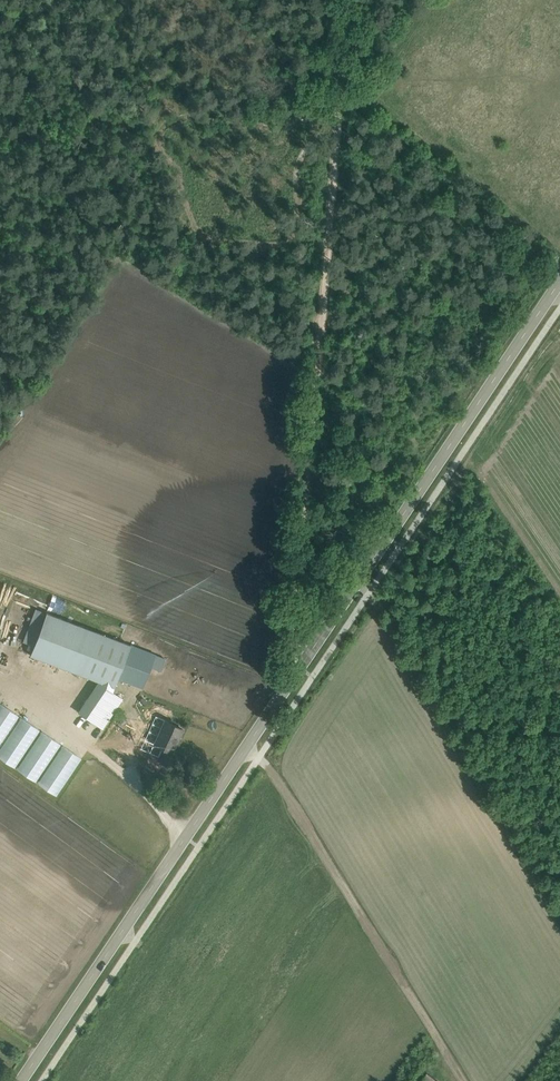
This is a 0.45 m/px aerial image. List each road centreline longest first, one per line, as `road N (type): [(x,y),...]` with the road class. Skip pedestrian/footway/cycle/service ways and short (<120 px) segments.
road 1 (secondary): [(21,1080),(559,289)]
road 2 (track): [(351,0),(302,667)]
road 3 (track): [(467,1080),(259,756)]
road 4 (track): [(319,377),(120,256),(0,277)]

